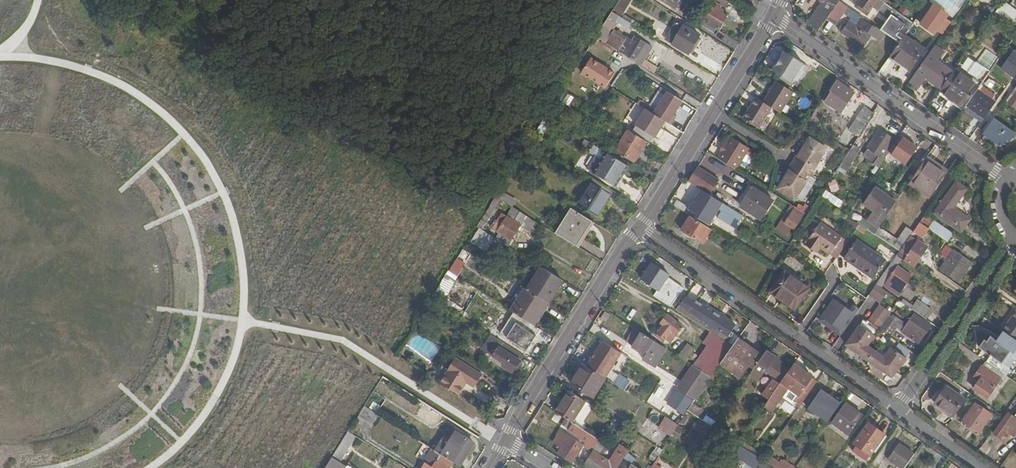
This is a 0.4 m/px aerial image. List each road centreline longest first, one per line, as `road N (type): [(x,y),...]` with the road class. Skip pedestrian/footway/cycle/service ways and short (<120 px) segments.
road 1 (residential): [(635,230),(899,409)]
road 2 (residential): [(1005,179),(772,14)]
road 3 (residential): [(635,230),(502,445)]
road 4 (residential): [(1015,241),(899,409)]
road 5 (residential): [(711,111),(635,230)]

